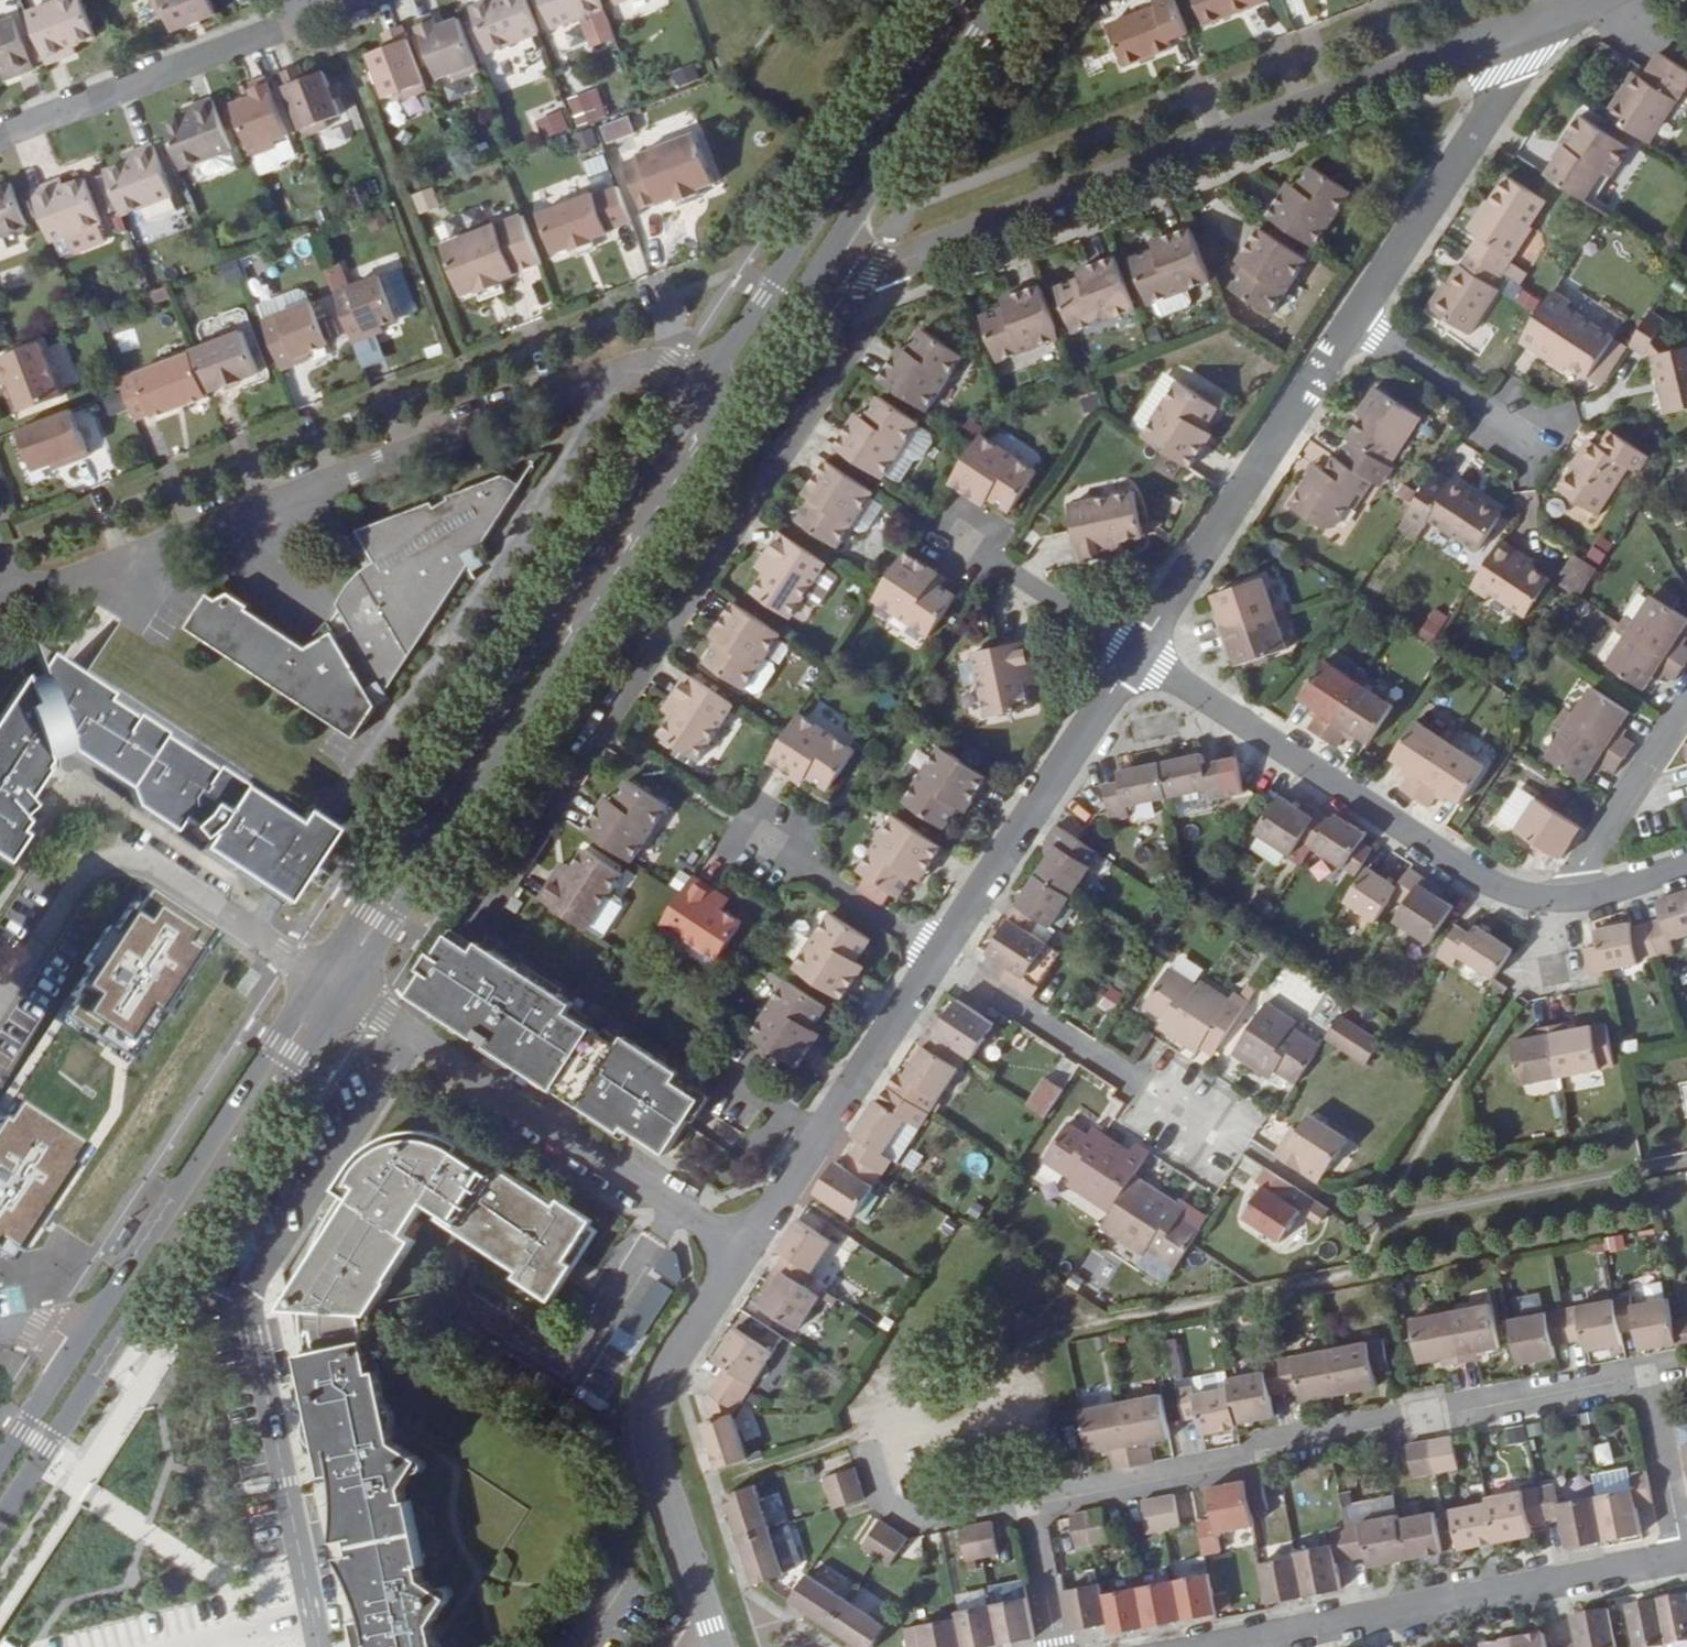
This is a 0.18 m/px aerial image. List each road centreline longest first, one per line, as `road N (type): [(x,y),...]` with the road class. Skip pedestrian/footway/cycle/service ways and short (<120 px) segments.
road 1 (residential): [(1685,1558),(1651,1408),(1634,1385),(1609,1382),(1025,1502)]
road 2 (residential): [(1,598),(636,370),(673,370),(701,384)]
road 3 (residential): [(1526,23),(898,263),(868,267),(831,257)]
road 4 (secondary): [(342,989),(730,399)]
road 5 (secondary): [(701,384),(319,974)]
road 6 (secondary): [(0,1523),(342,989)]
road 7 (residential): [(1136,652),(1480,884),(1528,905),(1562,904)]
road 8 (residential): [(342,989),(738,1249)]
road 9 (secondary): [(955,0),(701,384)]
road 10 (secondary): [(319,974),(77,1343)]
road 11 (residential): [(704,1646),(651,1480),(644,1429),(650,1393),(738,1249)]
road 12 (residential): [(0,1003),(83,870),(129,859),(319,974)]
road 13 (residential): [(1268,1637),(1685,1558)]
road 14 (residential): [(1136,652),(1353,320)]
road 15 (residential): [(0,132),(346,0)]
road 16 (residential): [(935,955),(1136,652)]
road 17 (residential): [(738,1249),(935,955)]
road 18 (residential): [(1353,320),(1498,100),(1526,23)]
road 19 (residential): [(1200,1120),(935,955)]
road 20 (secondary): [(831,257),(999,0)]
road 21 (residential): [(1686,706),(1569,882),(1562,904)]
road 22 (residential): [(950,533),(1136,652)]
road 23 (residential): [(1025,1502),(923,1517),(896,1511),(864,1429)]
road 24 (residential): [(751,840),(935,955)]
road 25 (residential): [(1526,434),(1353,320)]
road 26 (secondary): [(730,399),(831,257)]
road 27 (residential): [(1025,1502),(1056,1646)]
road 28 (secondary): [(77,1343),(0,1459)]
road 29 (residential): [(1562,904),(1686,867)]

